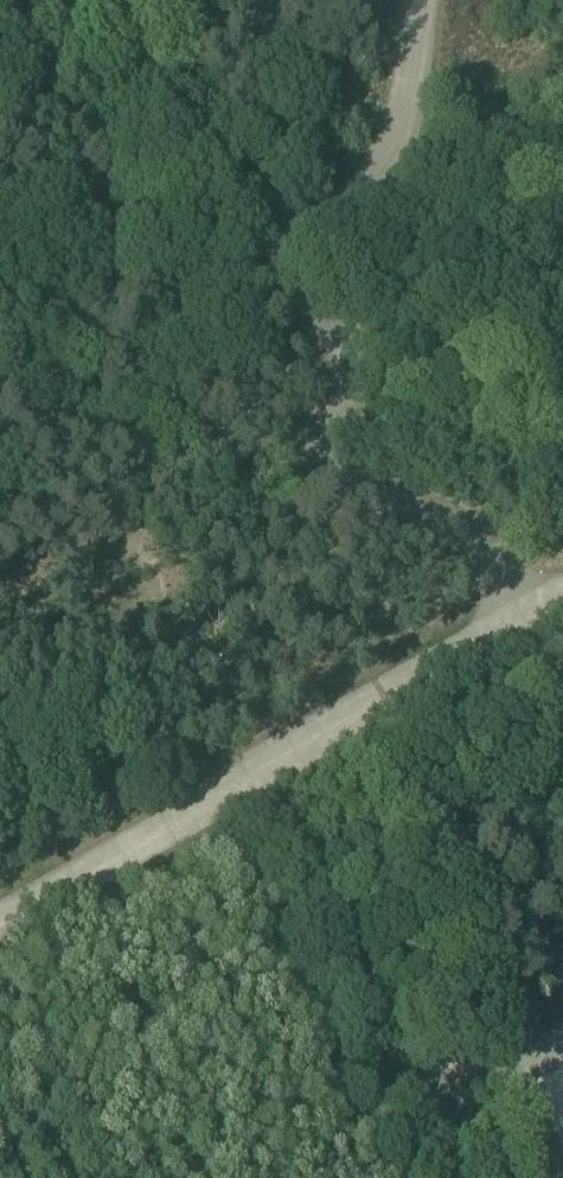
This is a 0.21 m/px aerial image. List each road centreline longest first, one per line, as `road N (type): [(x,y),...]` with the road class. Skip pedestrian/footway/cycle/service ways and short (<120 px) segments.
road 1 (unclassified): [(0,911),(288,759),(562,600)]

